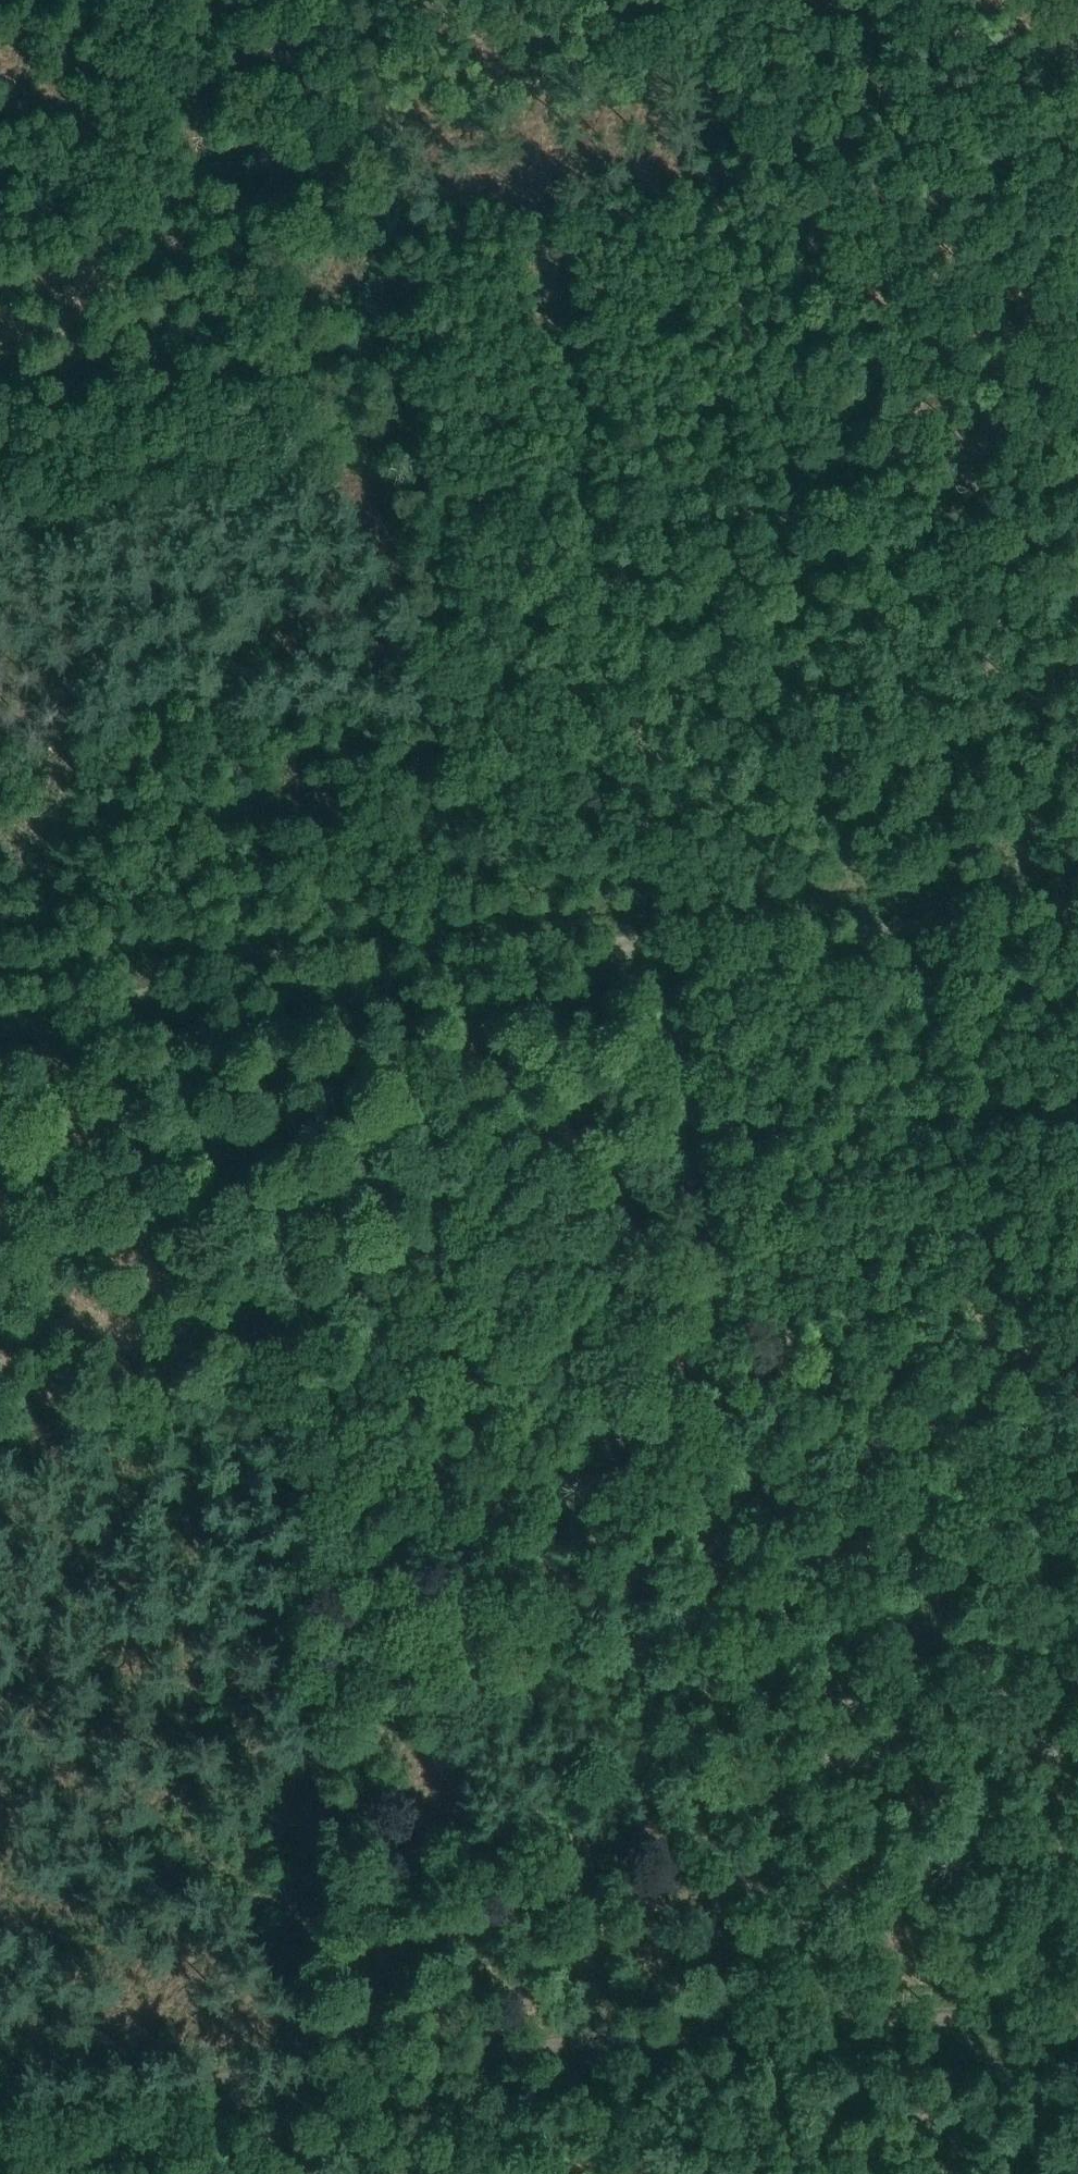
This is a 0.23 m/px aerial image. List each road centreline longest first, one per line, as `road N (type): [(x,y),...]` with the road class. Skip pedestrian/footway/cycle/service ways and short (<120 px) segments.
road 1 (track): [(1077,905),(0,1006)]
road 2 (track): [(1077,2028),(663,2030),(0,2098)]

